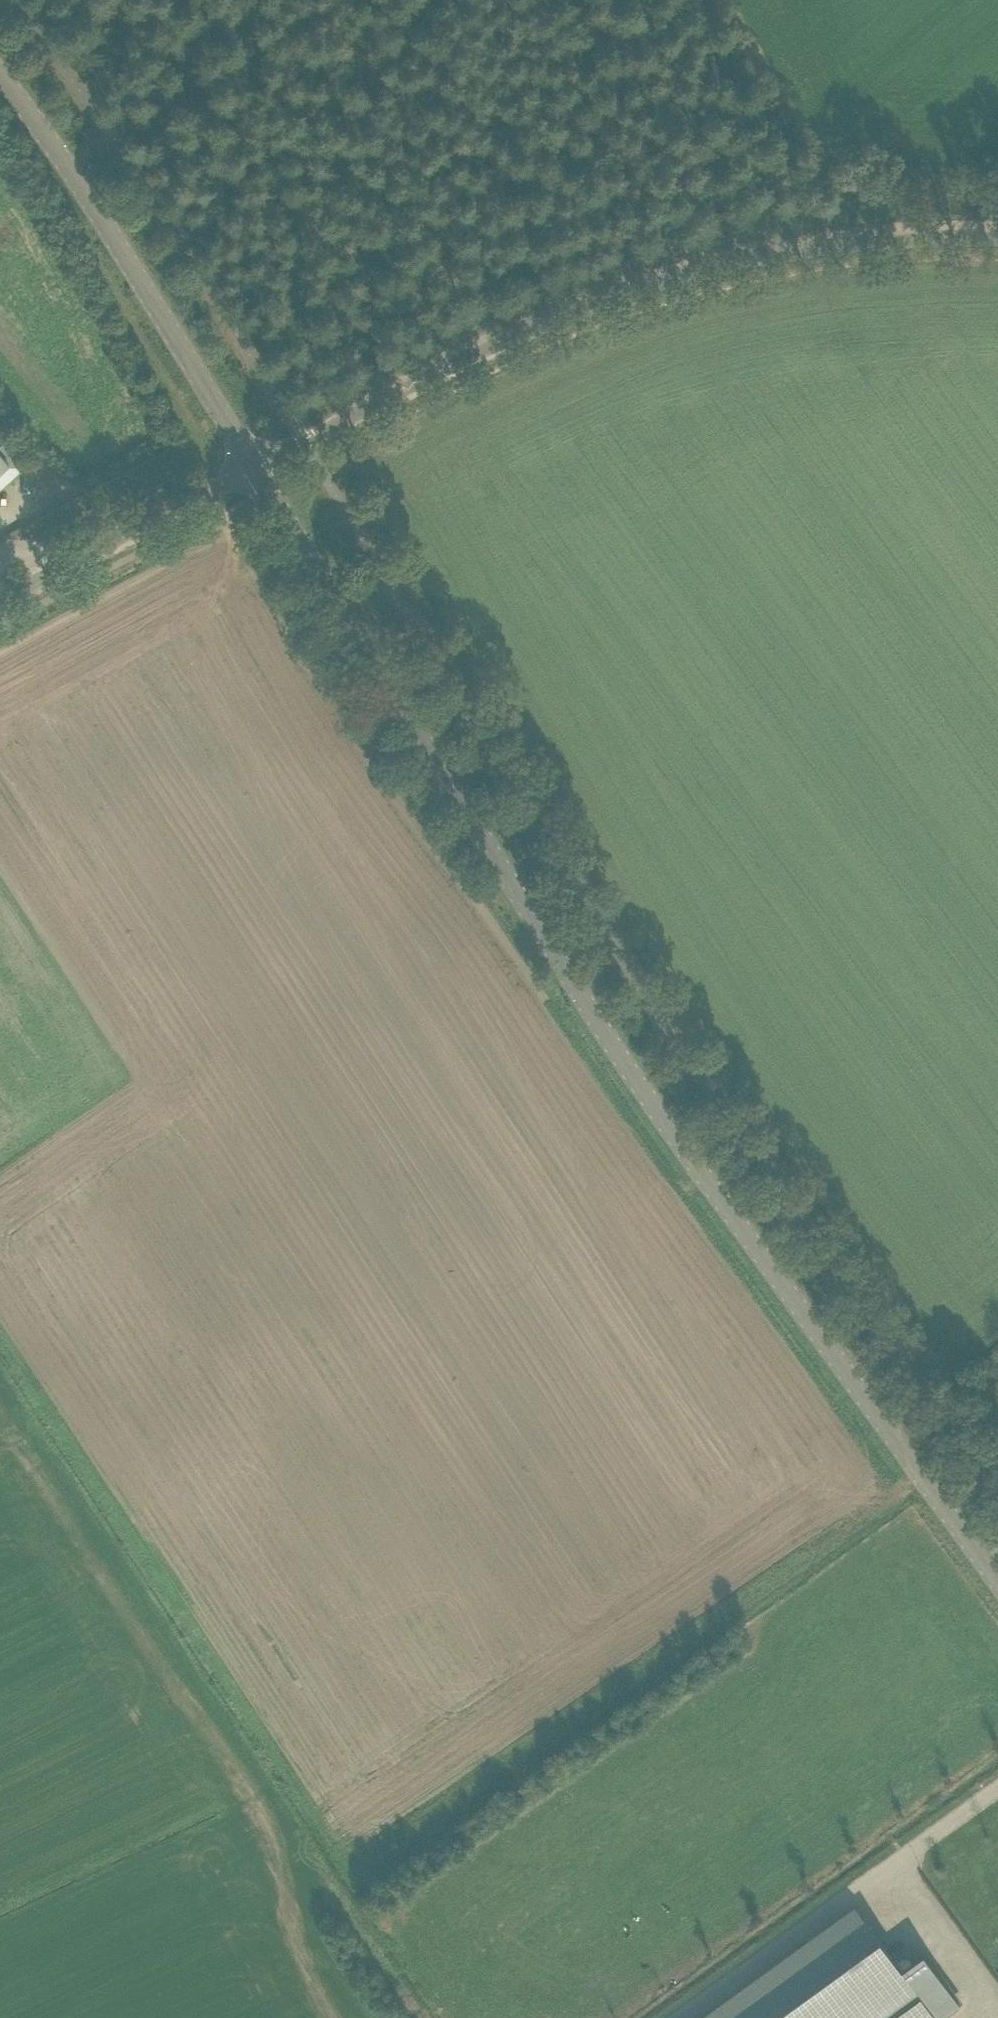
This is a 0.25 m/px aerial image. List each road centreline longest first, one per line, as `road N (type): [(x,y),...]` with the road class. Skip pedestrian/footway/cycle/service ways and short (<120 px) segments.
road 1 (tertiary): [(997,1585),(613,1046),(255,468)]
road 2 (unclassified): [(255,468),(543,316),(649,276),(757,249),(997,232)]
road 3 (tertiary): [(255,468),(77,177),(0,71)]
road 4 (unclassified): [(0,599),(255,468)]

